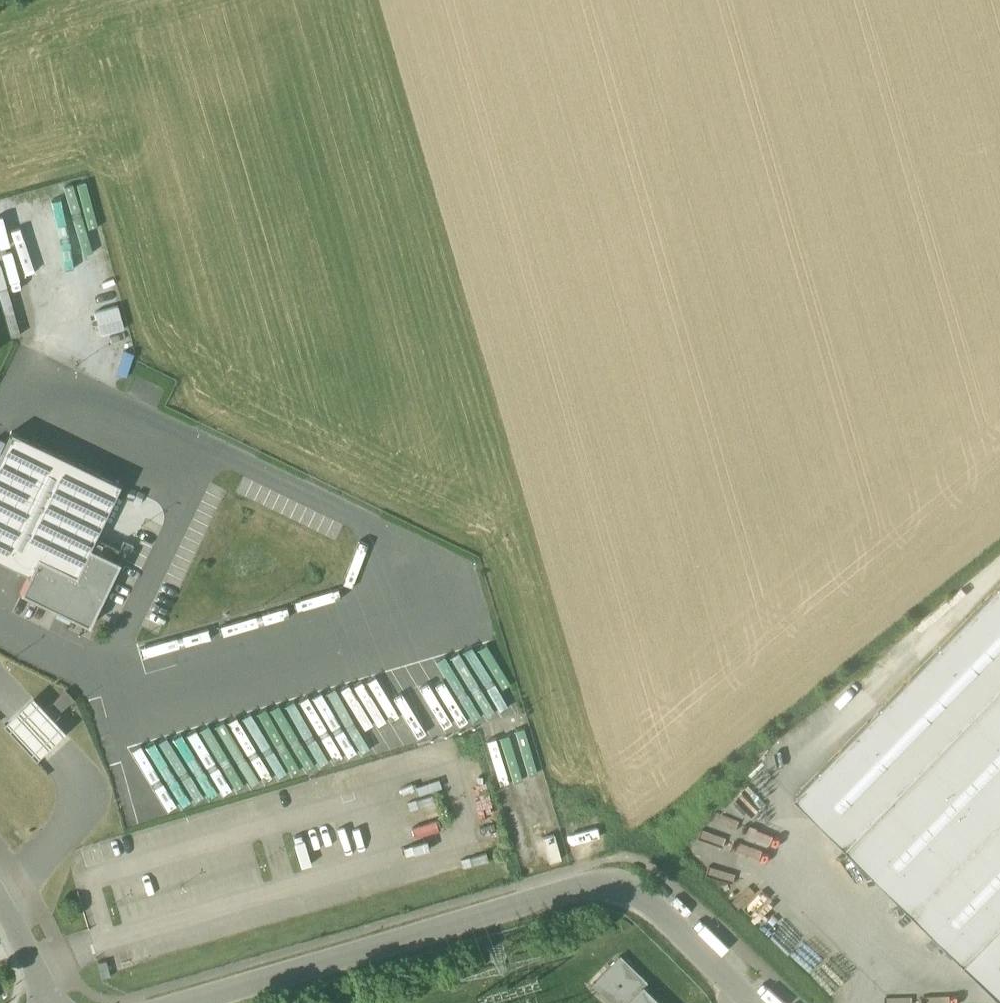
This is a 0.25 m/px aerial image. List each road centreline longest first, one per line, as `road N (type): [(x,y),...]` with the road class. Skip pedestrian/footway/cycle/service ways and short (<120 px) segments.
road 1 (unclassified): [(751,1002),(643,896),(598,881),(180,1002)]

